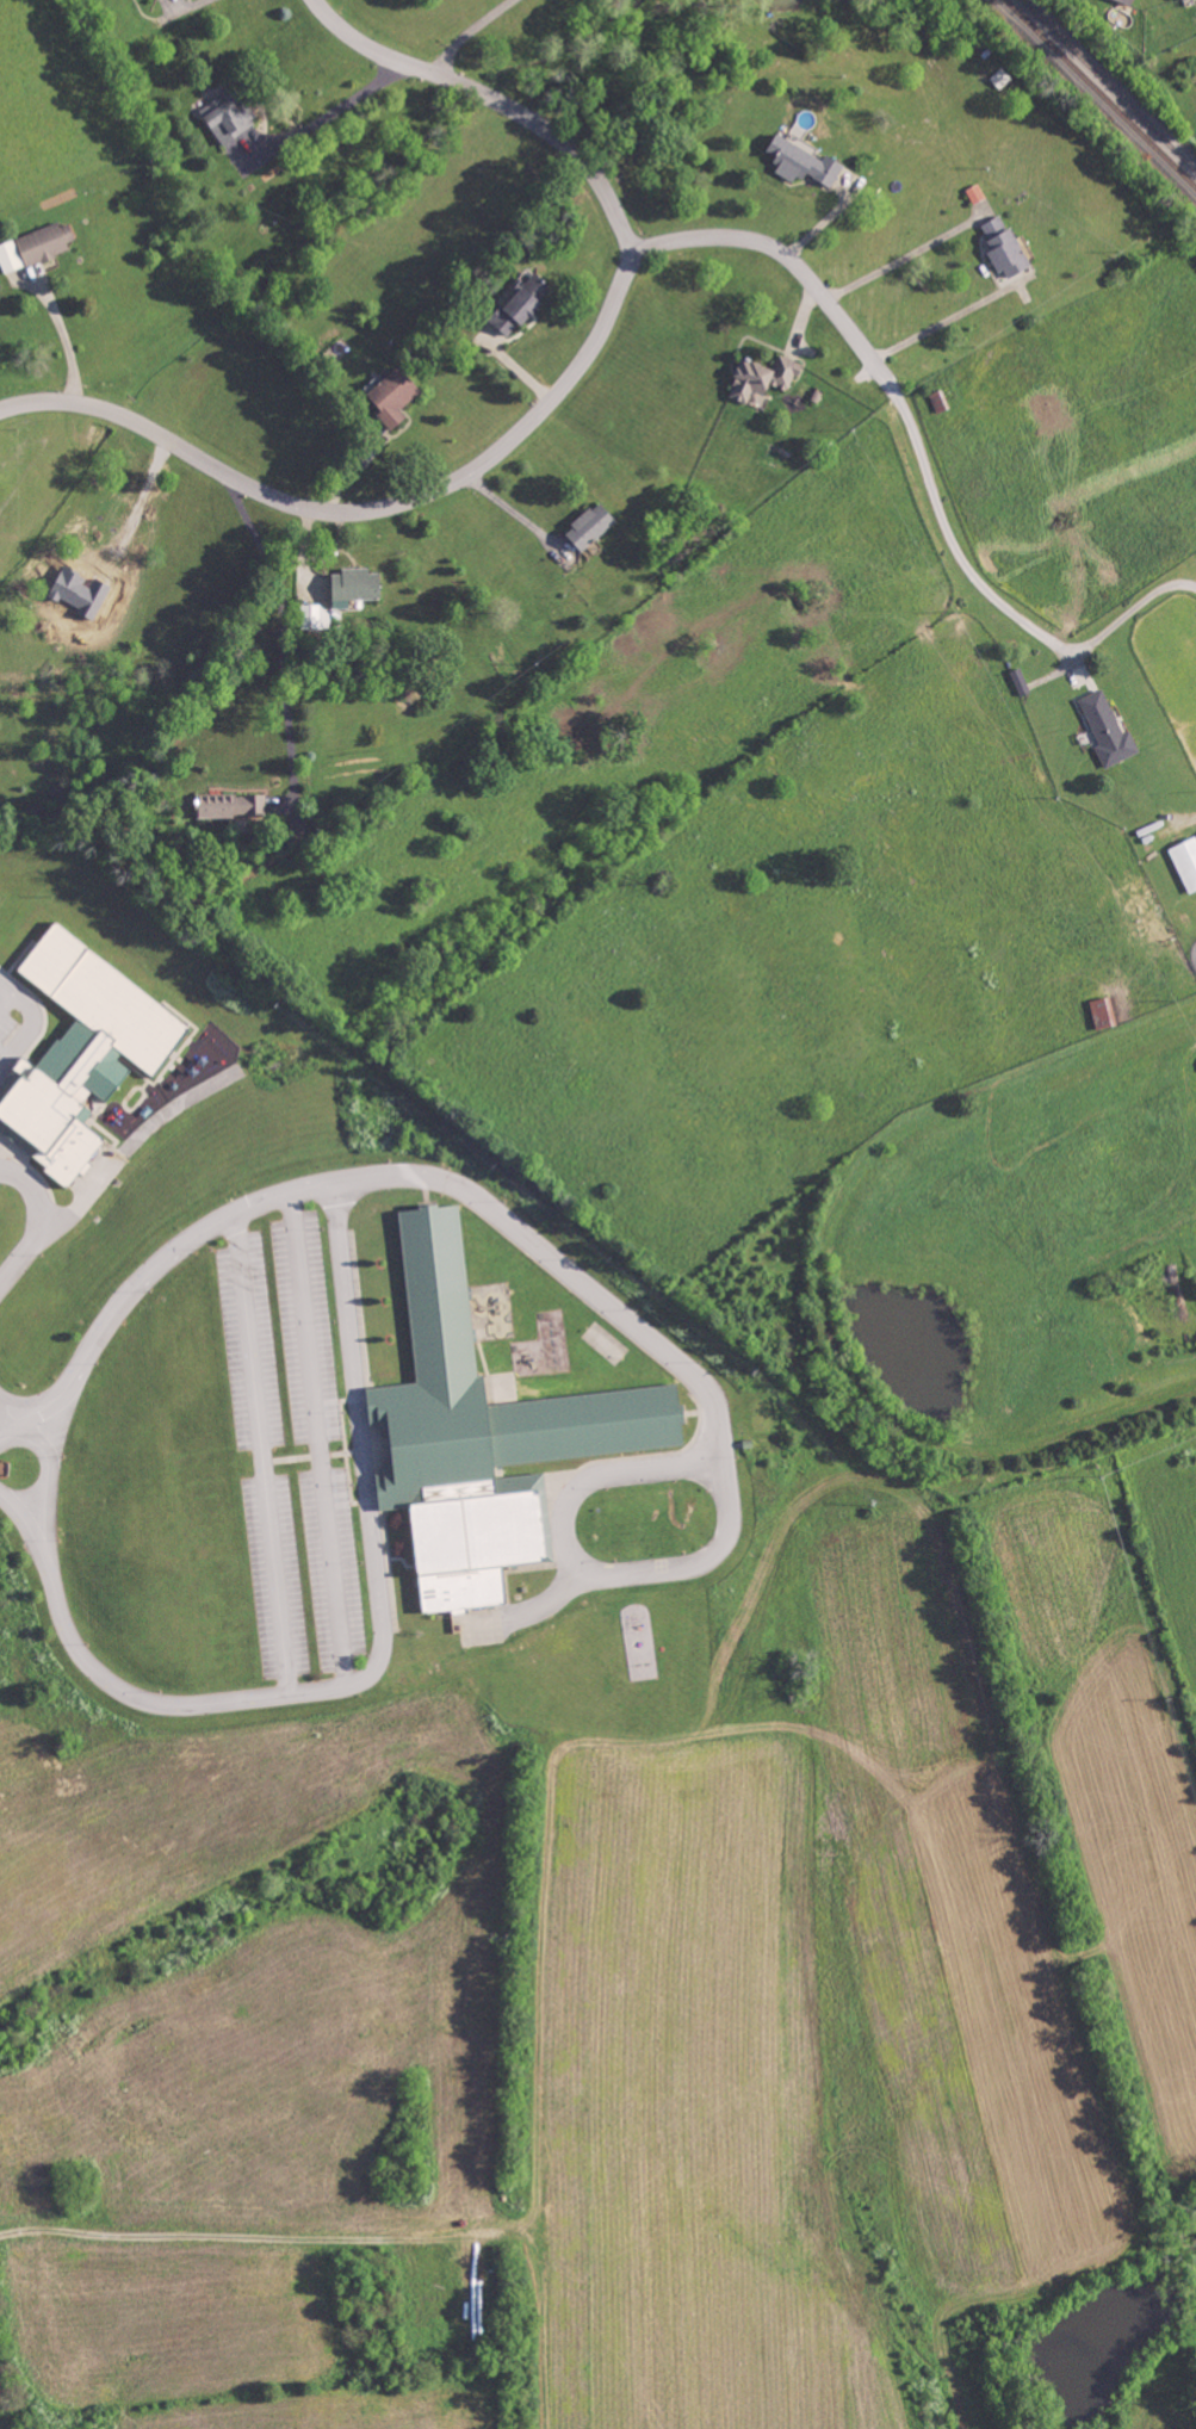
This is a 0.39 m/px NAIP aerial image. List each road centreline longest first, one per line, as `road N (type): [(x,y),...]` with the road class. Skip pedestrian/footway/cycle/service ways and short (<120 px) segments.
road 1 (residential): [(0,408),(36,401),(97,405),(290,501),(342,510),(391,504),(466,472),(564,382),(591,343),(624,269),(616,217),(600,181),(543,126),(359,38),(315,0)]
road 2 (residential): [(624,269),(640,253),(683,238),(757,242),(805,275),(876,365)]
road 3 (residential): [(66,401),(72,336),(56,295),(14,259)]

